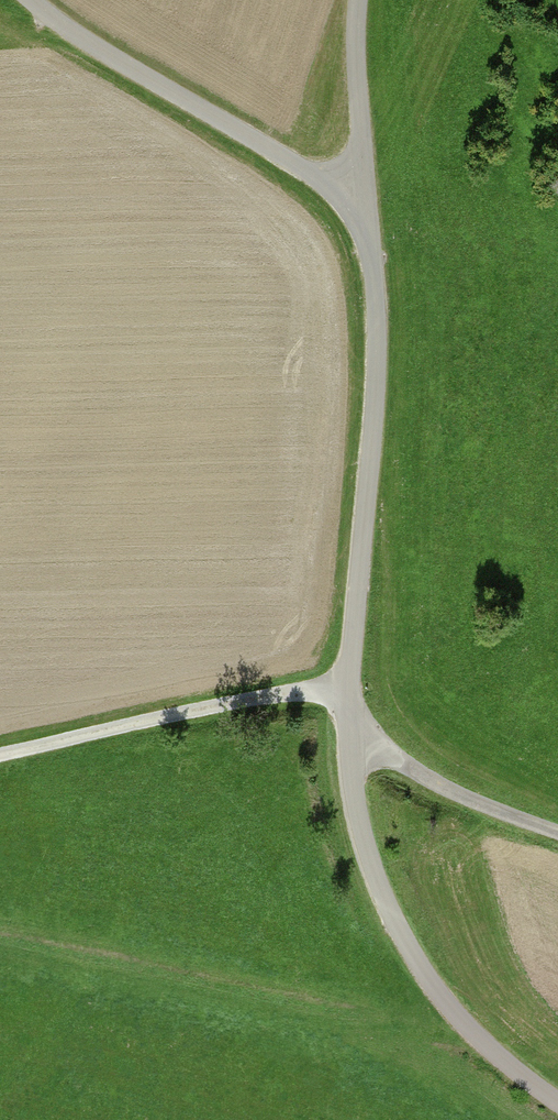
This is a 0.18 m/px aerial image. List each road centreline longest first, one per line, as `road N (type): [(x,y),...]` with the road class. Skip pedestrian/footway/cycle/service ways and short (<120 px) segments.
road 1 (unclassified): [(316,190),(372,261),(377,357),(343,761),(365,914),(456,1033),(557,1103)]
road 2 (track): [(0,761),(348,686),(417,742),(557,825)]
road 3 (unclassified): [(25,0),(236,153),(316,190)]
road 4 (unclassified): [(375,0),(316,190)]

